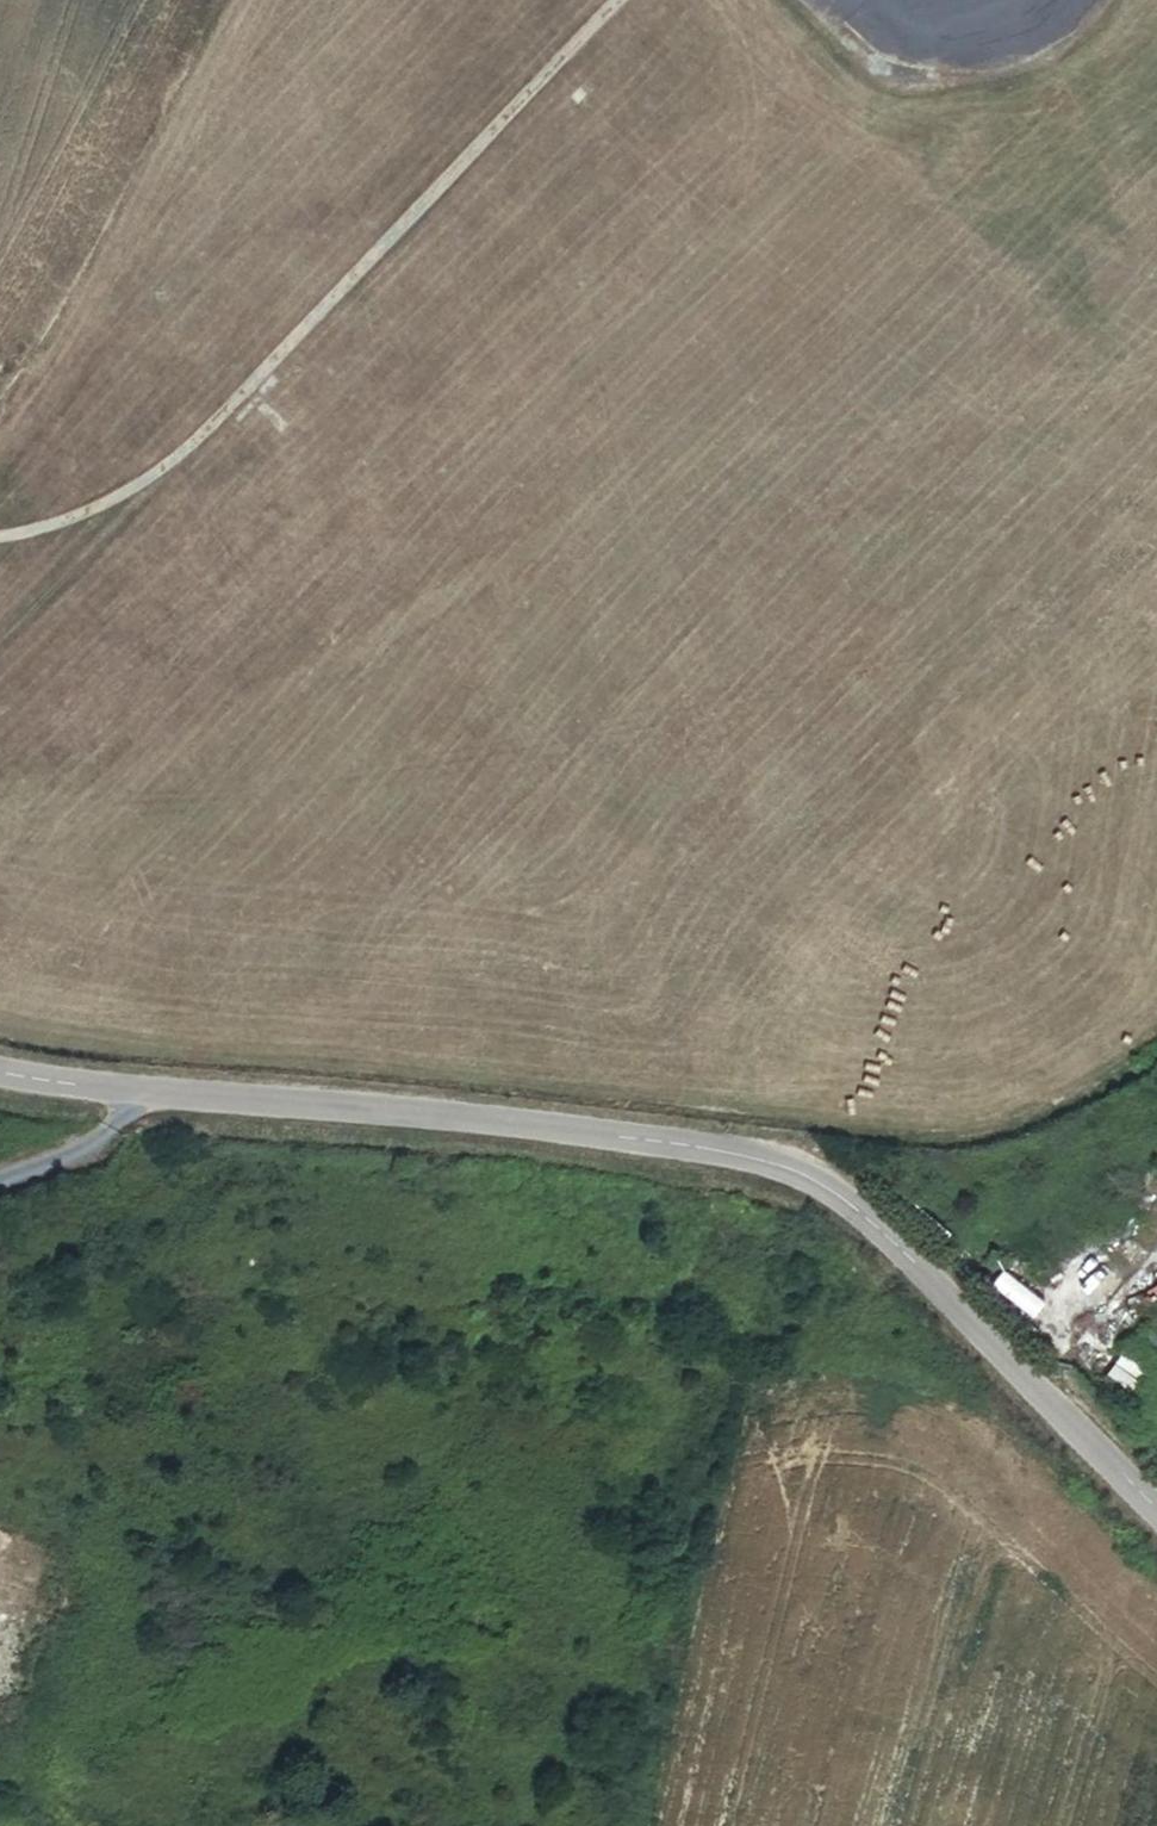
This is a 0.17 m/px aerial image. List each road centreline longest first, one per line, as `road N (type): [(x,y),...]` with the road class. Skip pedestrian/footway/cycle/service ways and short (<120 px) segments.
road 1 (unclassified): [(0,1073),(139,1098),(583,1136),(781,1170),(880,1236),(1156,1520)]
road 2 (track): [(139,1098),(112,1133),(0,1187)]

